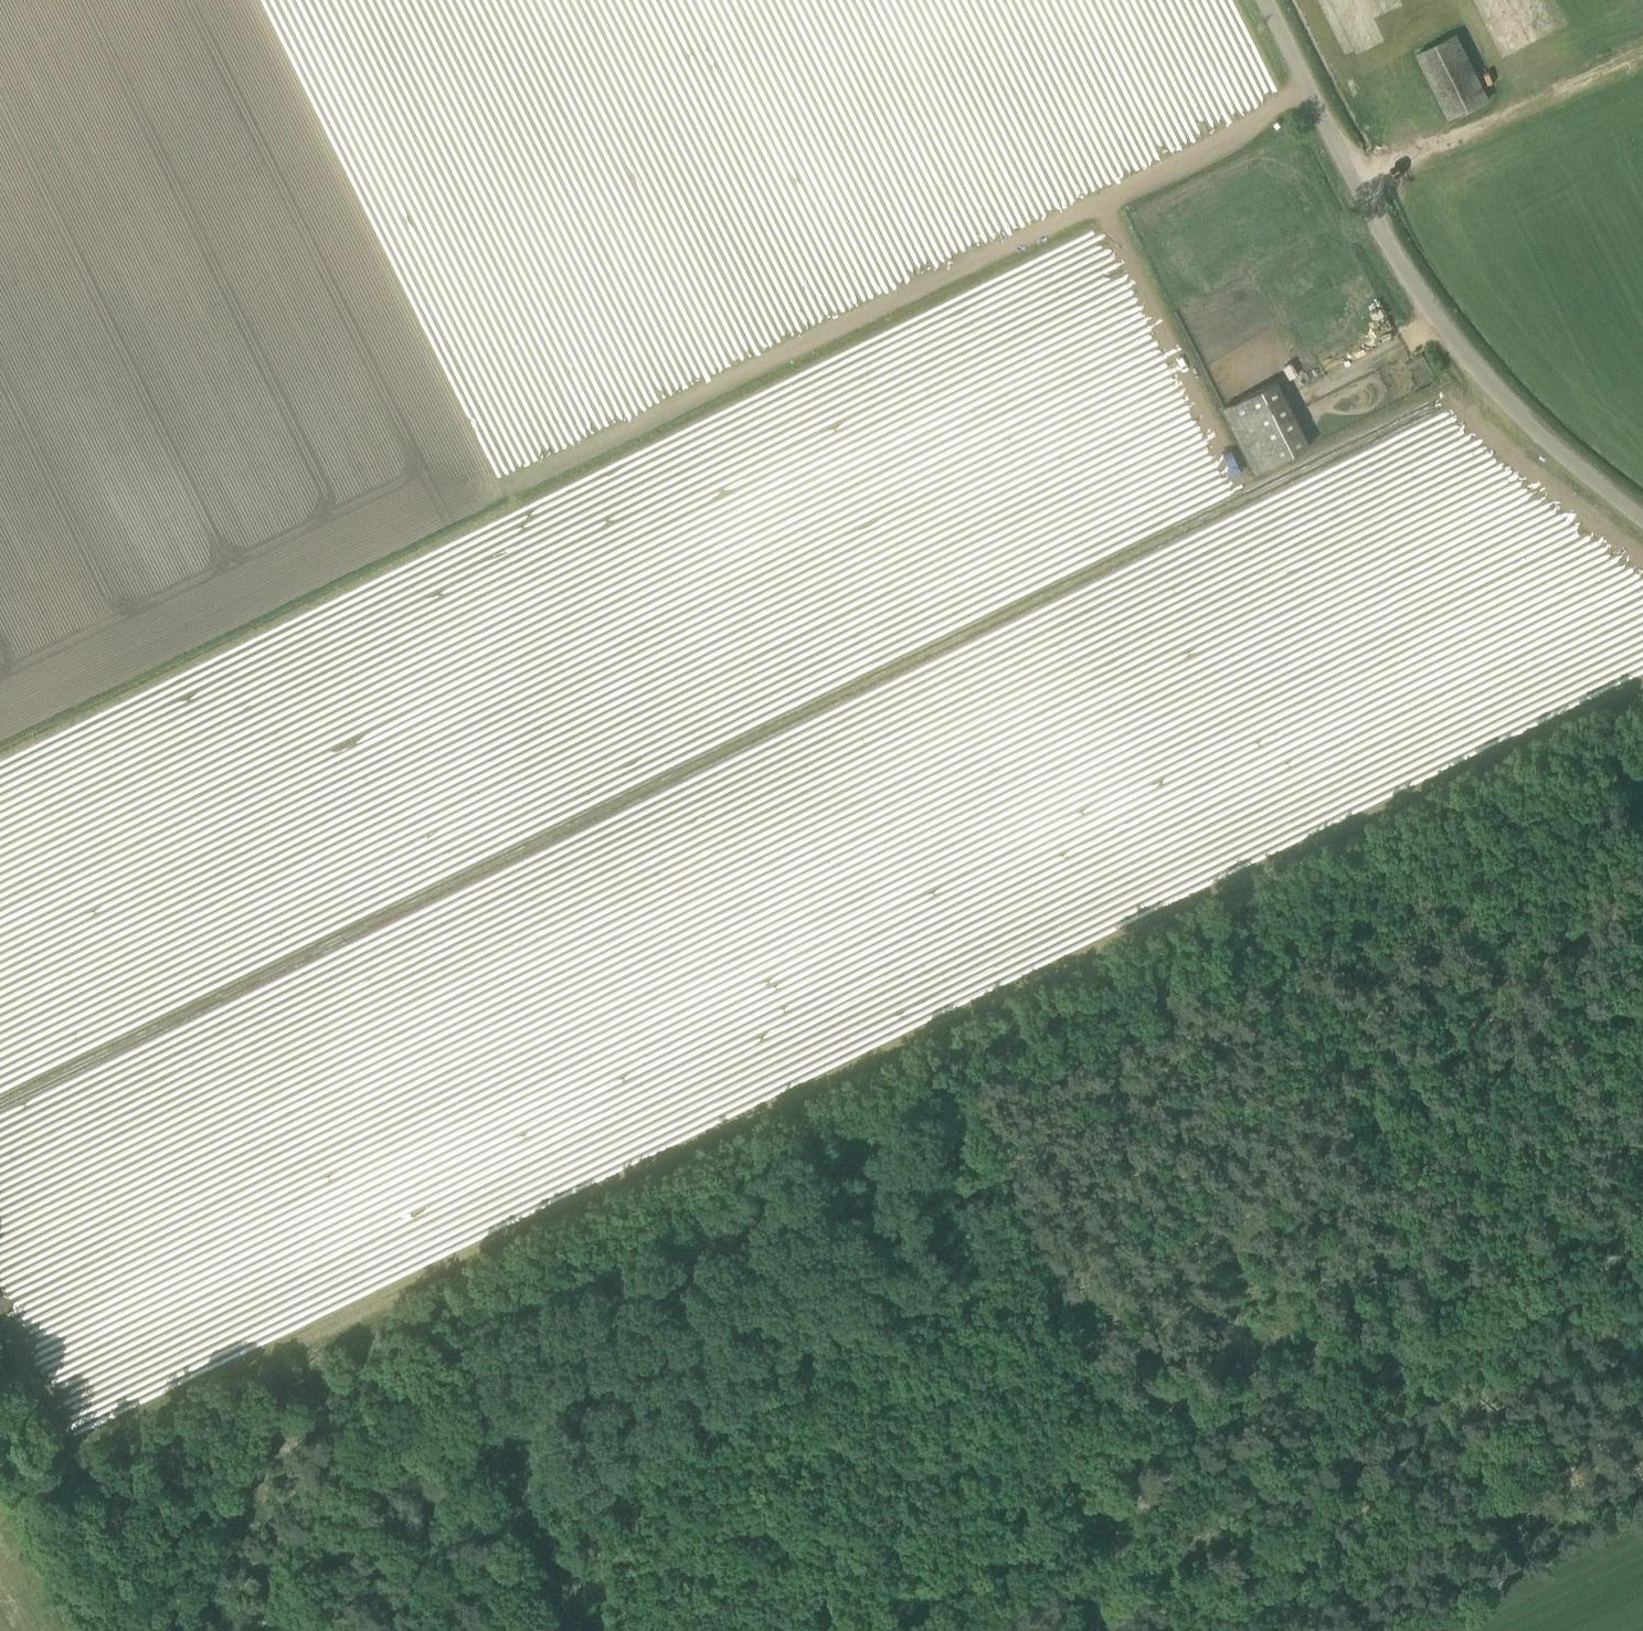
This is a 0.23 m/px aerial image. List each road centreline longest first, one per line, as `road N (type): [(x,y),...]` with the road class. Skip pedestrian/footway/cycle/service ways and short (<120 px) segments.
road 1 (track): [(1642,1248),(1121,1508),(1089,1630)]
road 2 (unclassified): [(1642,521),(1532,438),(1455,359),(1396,276),(1260,0)]

